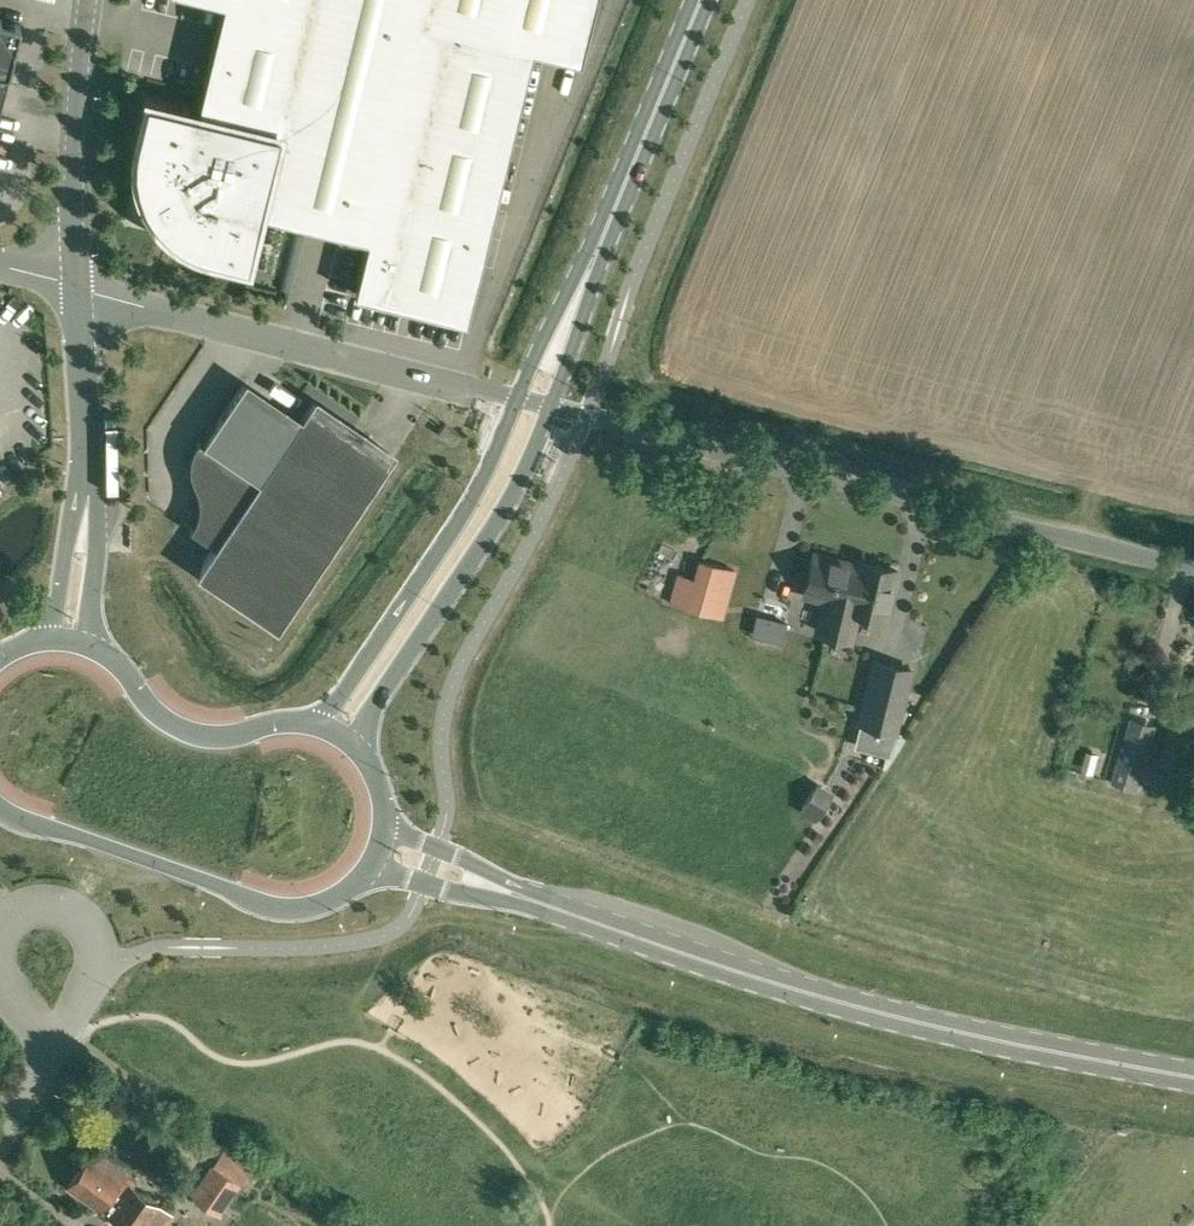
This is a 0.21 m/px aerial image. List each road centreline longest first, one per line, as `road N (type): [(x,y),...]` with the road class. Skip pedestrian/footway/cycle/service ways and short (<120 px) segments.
road 1 (secondary): [(1193,1078),(909,1020),(783,985),(531,897)]
road 2 (unclassified): [(1193,567),(552,404)]
road 3 (unclassified): [(517,396),(77,286)]
road 4 (primary): [(361,750),(366,716),(513,492),(552,404)]
road 5 (primary): [(0,807),(283,906),(333,897),(365,869)]
road 6 (primary): [(517,396),(484,473),(435,552),(353,678),(308,721)]
road 7 (unclassified): [(86,0),(77,114),(77,286)]
road 8 (primary): [(603,230),(698,0)]
road 9 (primary): [(308,721),(212,735),(174,726),(96,647)]
road 10 (unclassified): [(77,286),(86,487)]
road 11 (primary): [(603,230),(517,396)]
road 12 (primary): [(552,404),(603,230)]
road 13 (secondary): [(531,897),(408,833),(384,807)]
road 14 (secondary): [(365,869),(531,897)]
road 15 (unclassified): [(96,647),(86,487)]
road 16 (unclassified): [(86,487),(47,637)]
road 17 (residential): [(91,963),(88,925),(57,907),(20,911),(0,932)]

